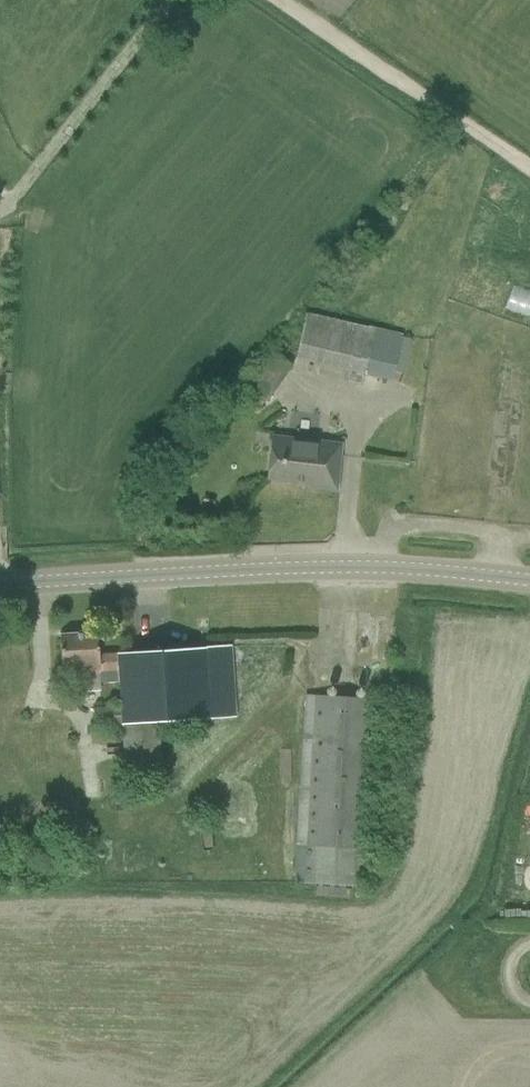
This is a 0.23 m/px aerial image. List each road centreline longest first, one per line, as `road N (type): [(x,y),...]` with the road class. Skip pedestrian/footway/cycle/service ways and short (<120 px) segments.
road 1 (tertiary): [(0,583),(286,569),(529,581)]
road 2 (track): [(283,0),(529,173)]

